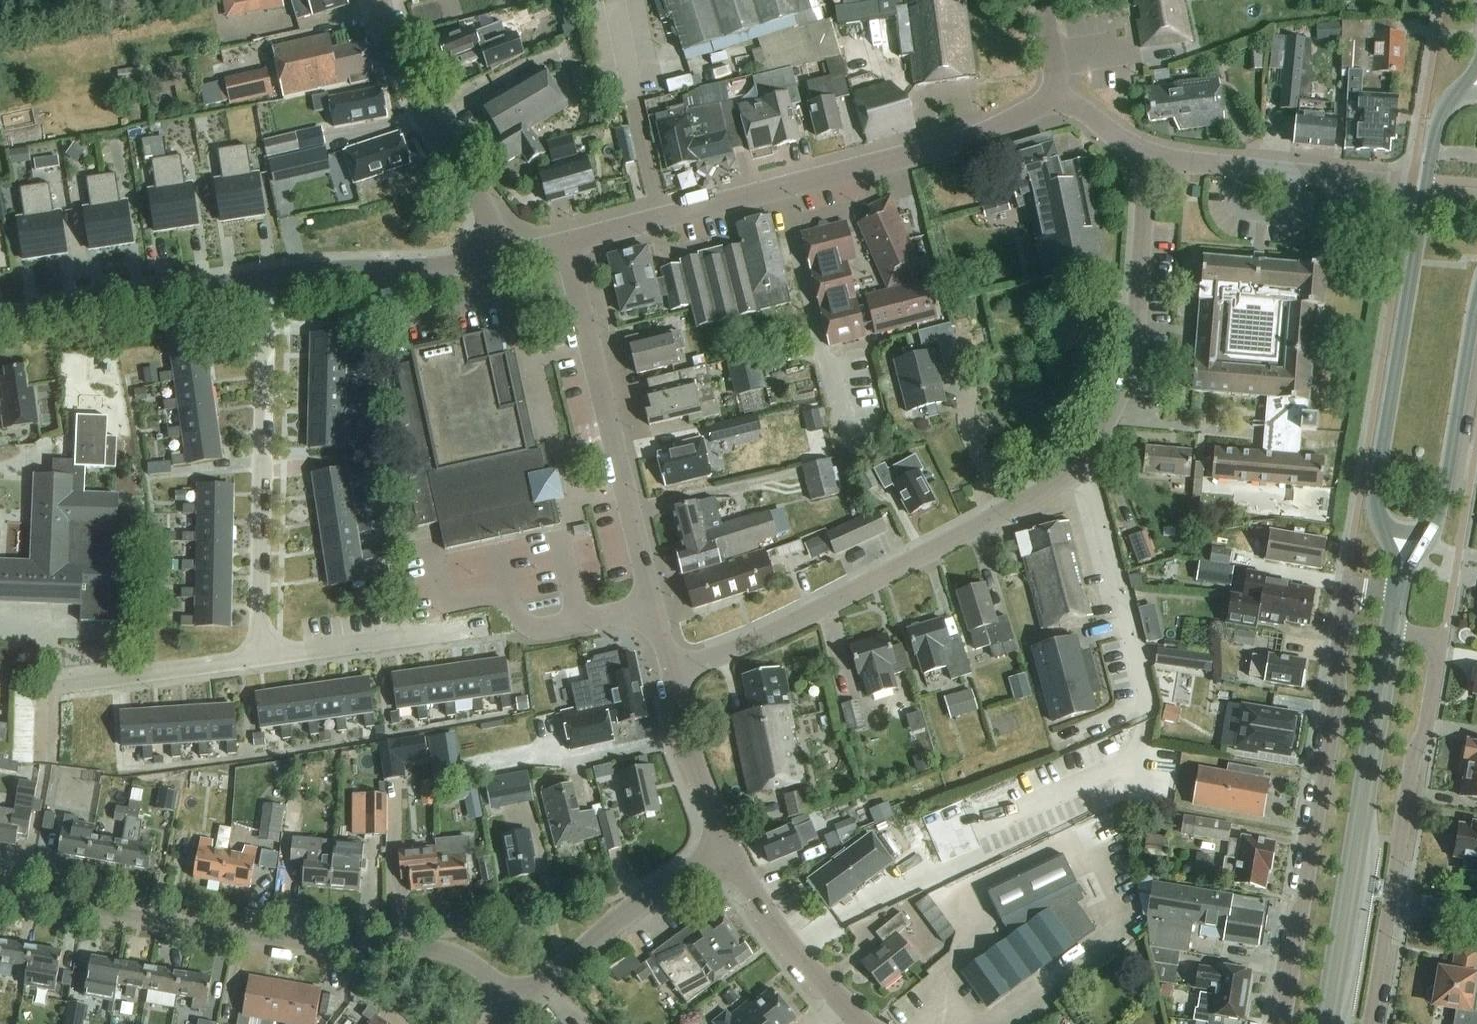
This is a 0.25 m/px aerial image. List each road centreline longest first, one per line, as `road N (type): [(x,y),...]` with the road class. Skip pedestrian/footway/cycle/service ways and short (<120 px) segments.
road 1 (residential): [(676,669),(752,644),(1073,470),(1111,419),(1133,354),(1148,155)]
road 2 (residential): [(510,1010),(476,969),(449,959),(213,931),(0,892)]
road 3 (residential): [(1397,598),(1349,591),(1283,1023)]
road 4 (unclassified): [(676,669),(652,608),(562,245)]
road 5 (secondary): [(1326,1023),(1391,636)]
road 6 (residential): [(261,657),(266,280)]
road 7 (secondary): [(1425,186),(1377,475),(1381,521)]
road 8 (residential): [(1390,900),(1440,644),(1391,636)]
road 9 (unclassified): [(779,190),(949,147),(1058,98)]
road 10 (unclassified): [(499,256),(486,209),(409,81),(377,0)]
road 11 (residential): [(50,754),(49,688),(261,657)]
road 12 (unclassified): [(1425,186),(1148,155)]
road 13 (unclassified): [(0,322),(266,280)]
road 14 (unclassified): [(510,1010),(724,847)]
road 15 (unclassified): [(840,438),(779,190)]
road 16 (unclassified): [(266,280),(499,256)]
road 17 (secondary): [(1436,525),(1476,299)]
road 18 (unclassified): [(562,245),(779,190)]
road 19 (unclassified): [(861,1023),(775,927),(724,847)]
road 20 (residential): [(261,657),(479,627)]
road 21 (unclassified): [(724,847),(687,735),(676,669)]
road 22 (residential): [(1369,1023),(1390,900)]

